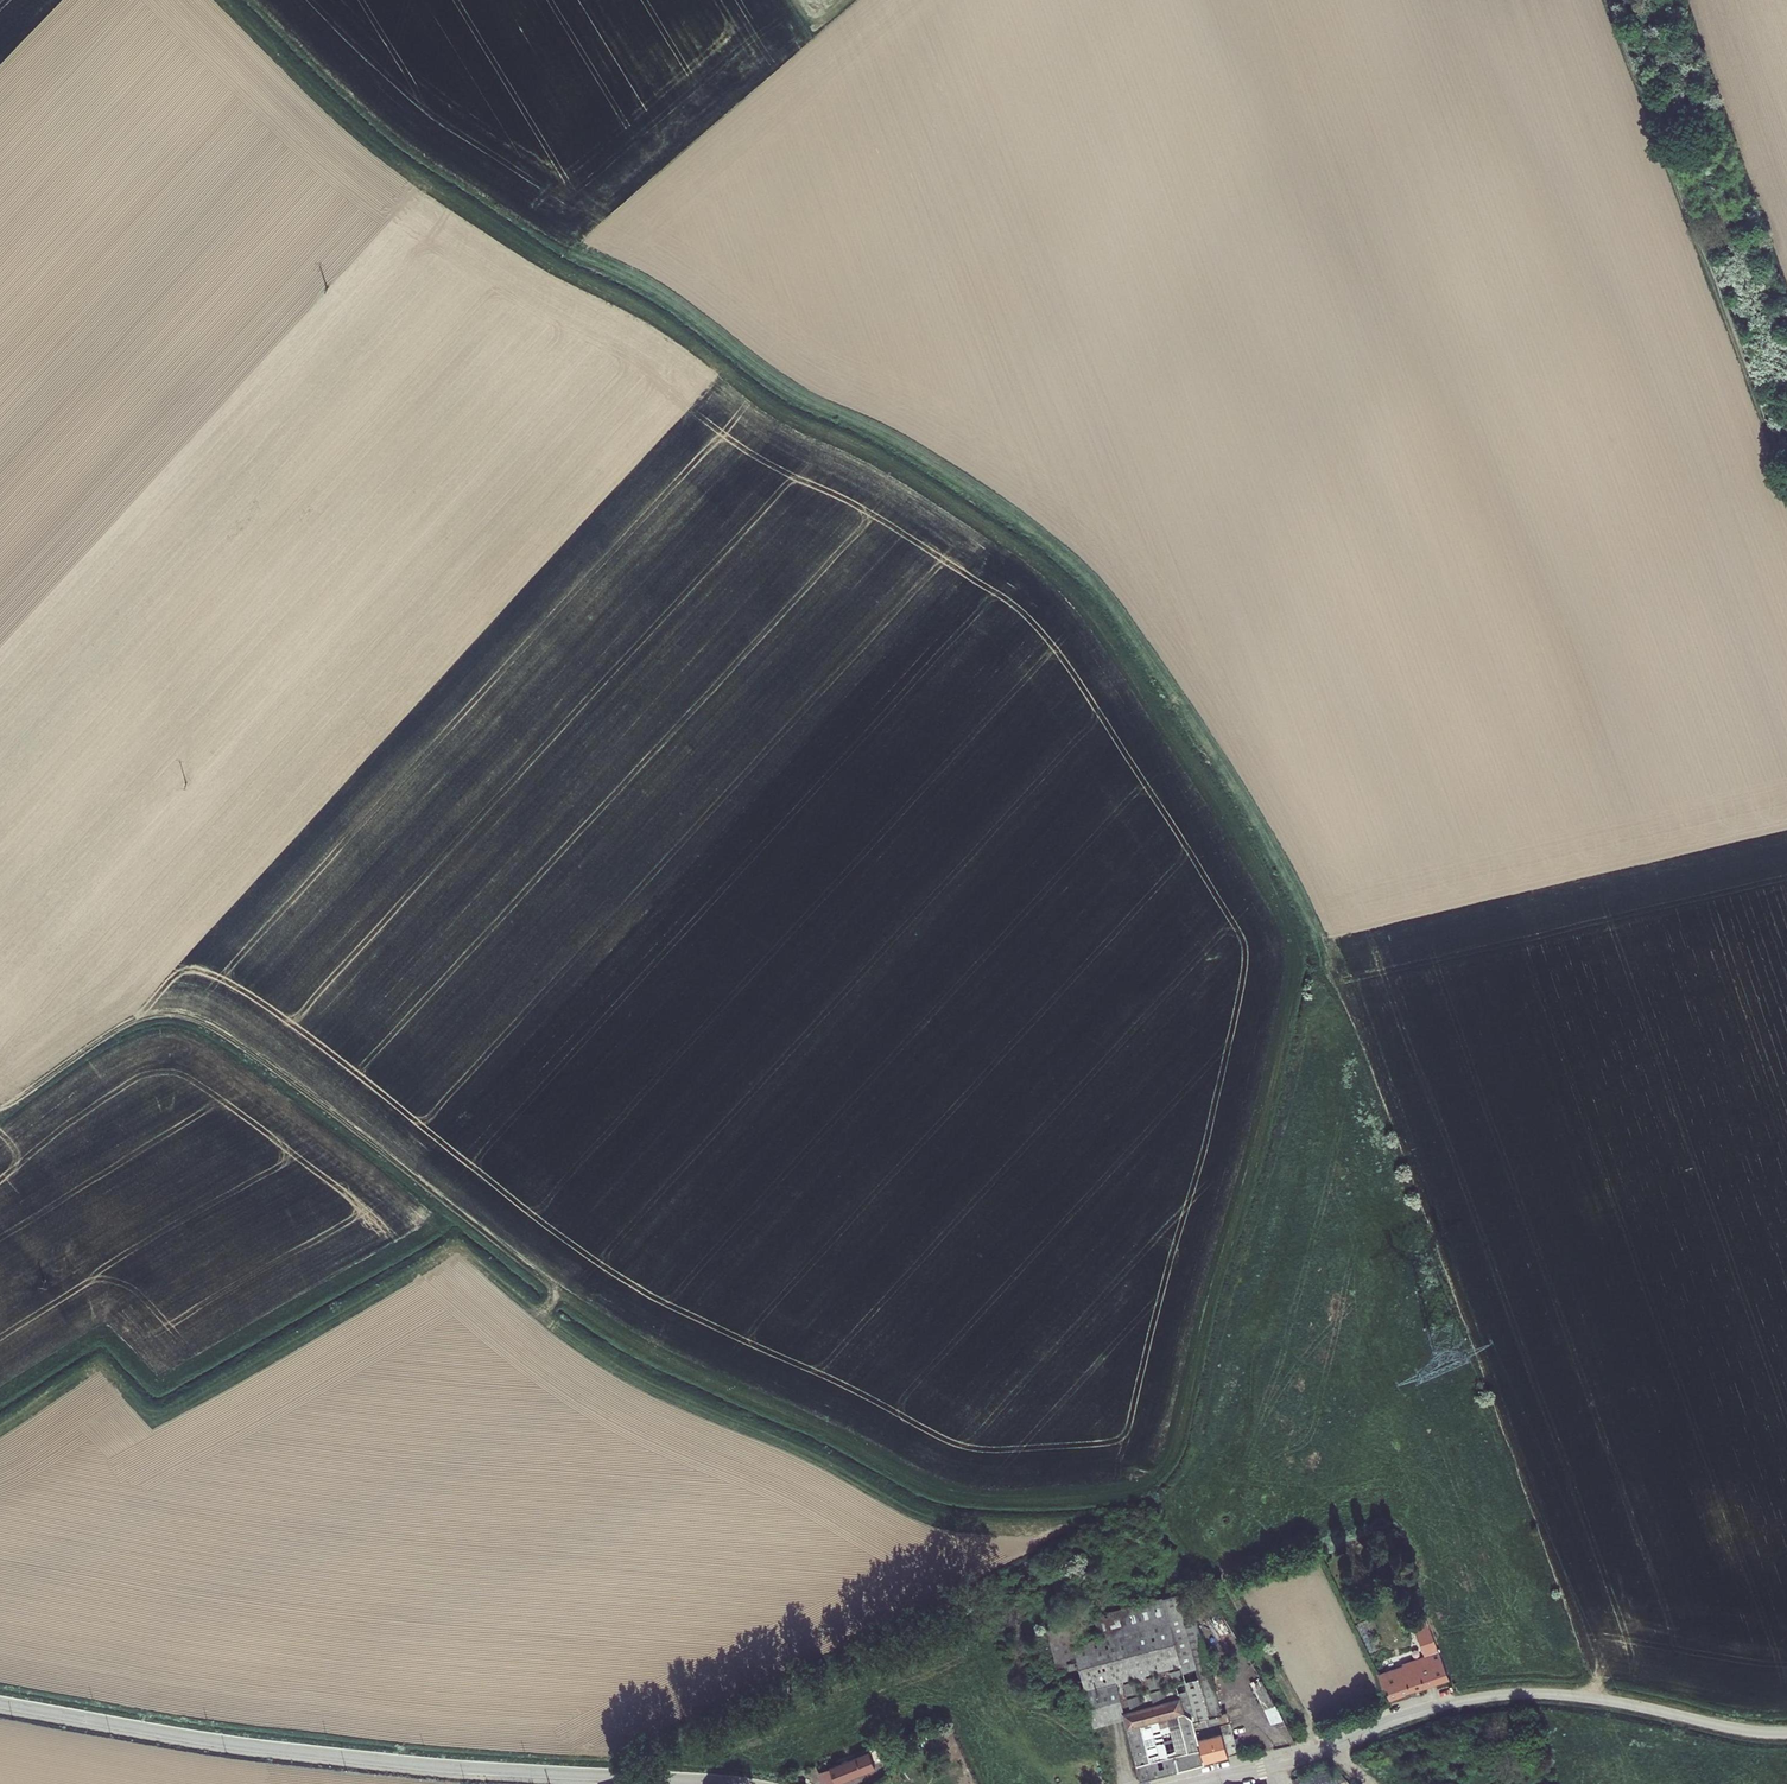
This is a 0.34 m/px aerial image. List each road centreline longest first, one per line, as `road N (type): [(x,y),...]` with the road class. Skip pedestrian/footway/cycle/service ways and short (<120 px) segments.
road 1 (track): [(0,1107),(127,1023),(156,1014),(190,1018),(392,1159),(564,1300),(650,1355)]
road 2 (residential): [(0,1704),(206,1742),(422,1768),(709,1783)]
road 3 (residential): [(1184,1783),(1494,1696),(1576,1697),(1786,1732)]

